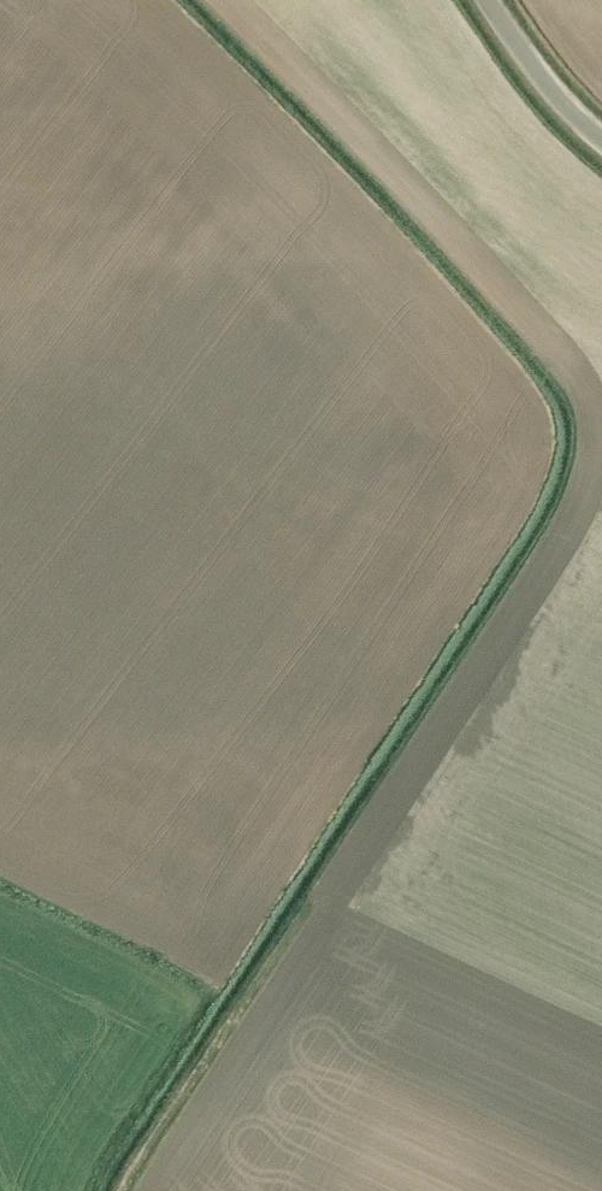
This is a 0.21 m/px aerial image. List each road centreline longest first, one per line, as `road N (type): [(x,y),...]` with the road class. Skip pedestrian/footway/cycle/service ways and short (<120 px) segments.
road 1 (unclassified): [(601,138),(545,84),(491,0)]

